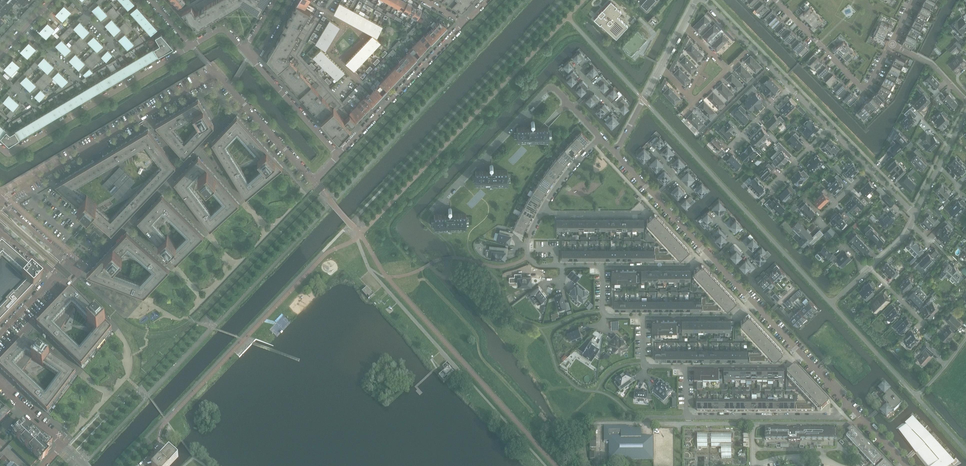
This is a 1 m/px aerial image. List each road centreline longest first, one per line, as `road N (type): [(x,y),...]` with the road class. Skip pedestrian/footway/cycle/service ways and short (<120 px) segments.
road 1 (residential): [(0,201),(215,73),(314,182),(338,156)]
road 2 (residential): [(686,367),(685,417),(836,417)]
road 3 (residential): [(432,211),(544,92),(556,90),(572,108)]
road 4 (residential): [(776,0),(865,92),(892,44)]
road 5 (residential): [(752,423),(610,423)]
road 6 (residential): [(254,61),(338,156)]
road 7 (residential): [(543,210),(528,240),(534,263),(602,266)]
road 8 (residential): [(67,285),(79,272),(0,201)]
road 9 (residential): [(703,0),(790,88)]

